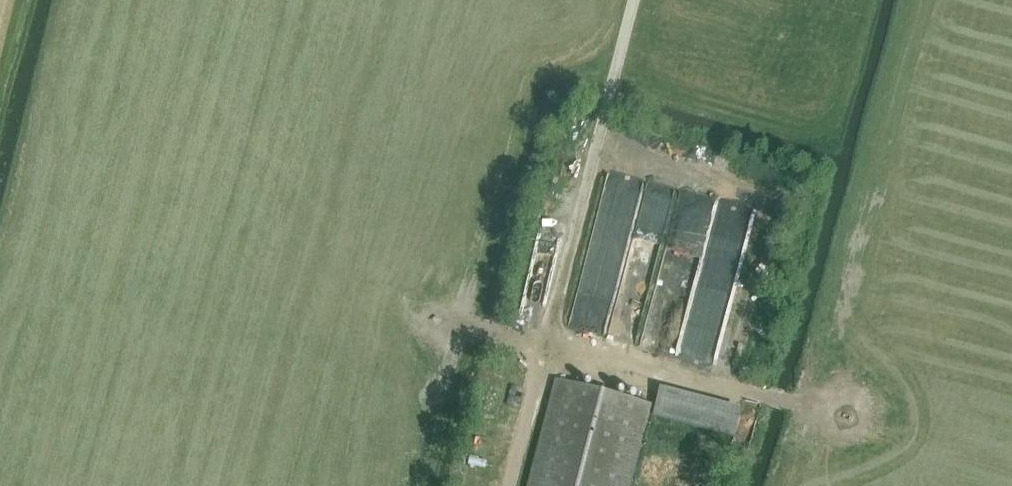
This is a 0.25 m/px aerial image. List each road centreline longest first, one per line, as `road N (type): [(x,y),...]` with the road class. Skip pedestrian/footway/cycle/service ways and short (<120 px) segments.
road 1 (track): [(635,0),(508,485)]

